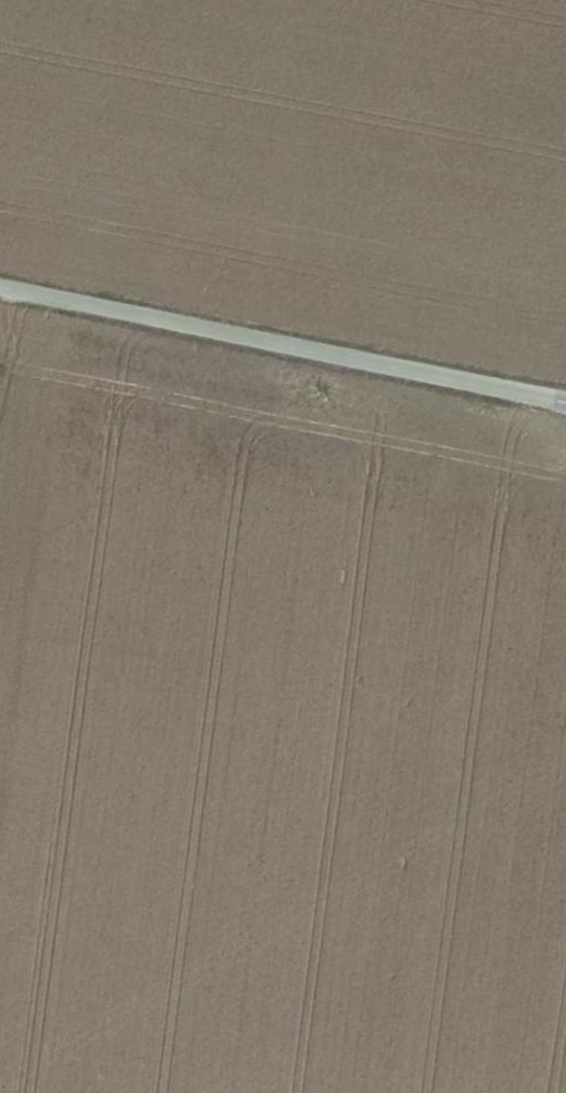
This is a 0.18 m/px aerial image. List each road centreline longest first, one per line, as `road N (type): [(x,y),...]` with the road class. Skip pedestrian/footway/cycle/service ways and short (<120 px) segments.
road 1 (unclassified): [(0,291),(565,400)]

